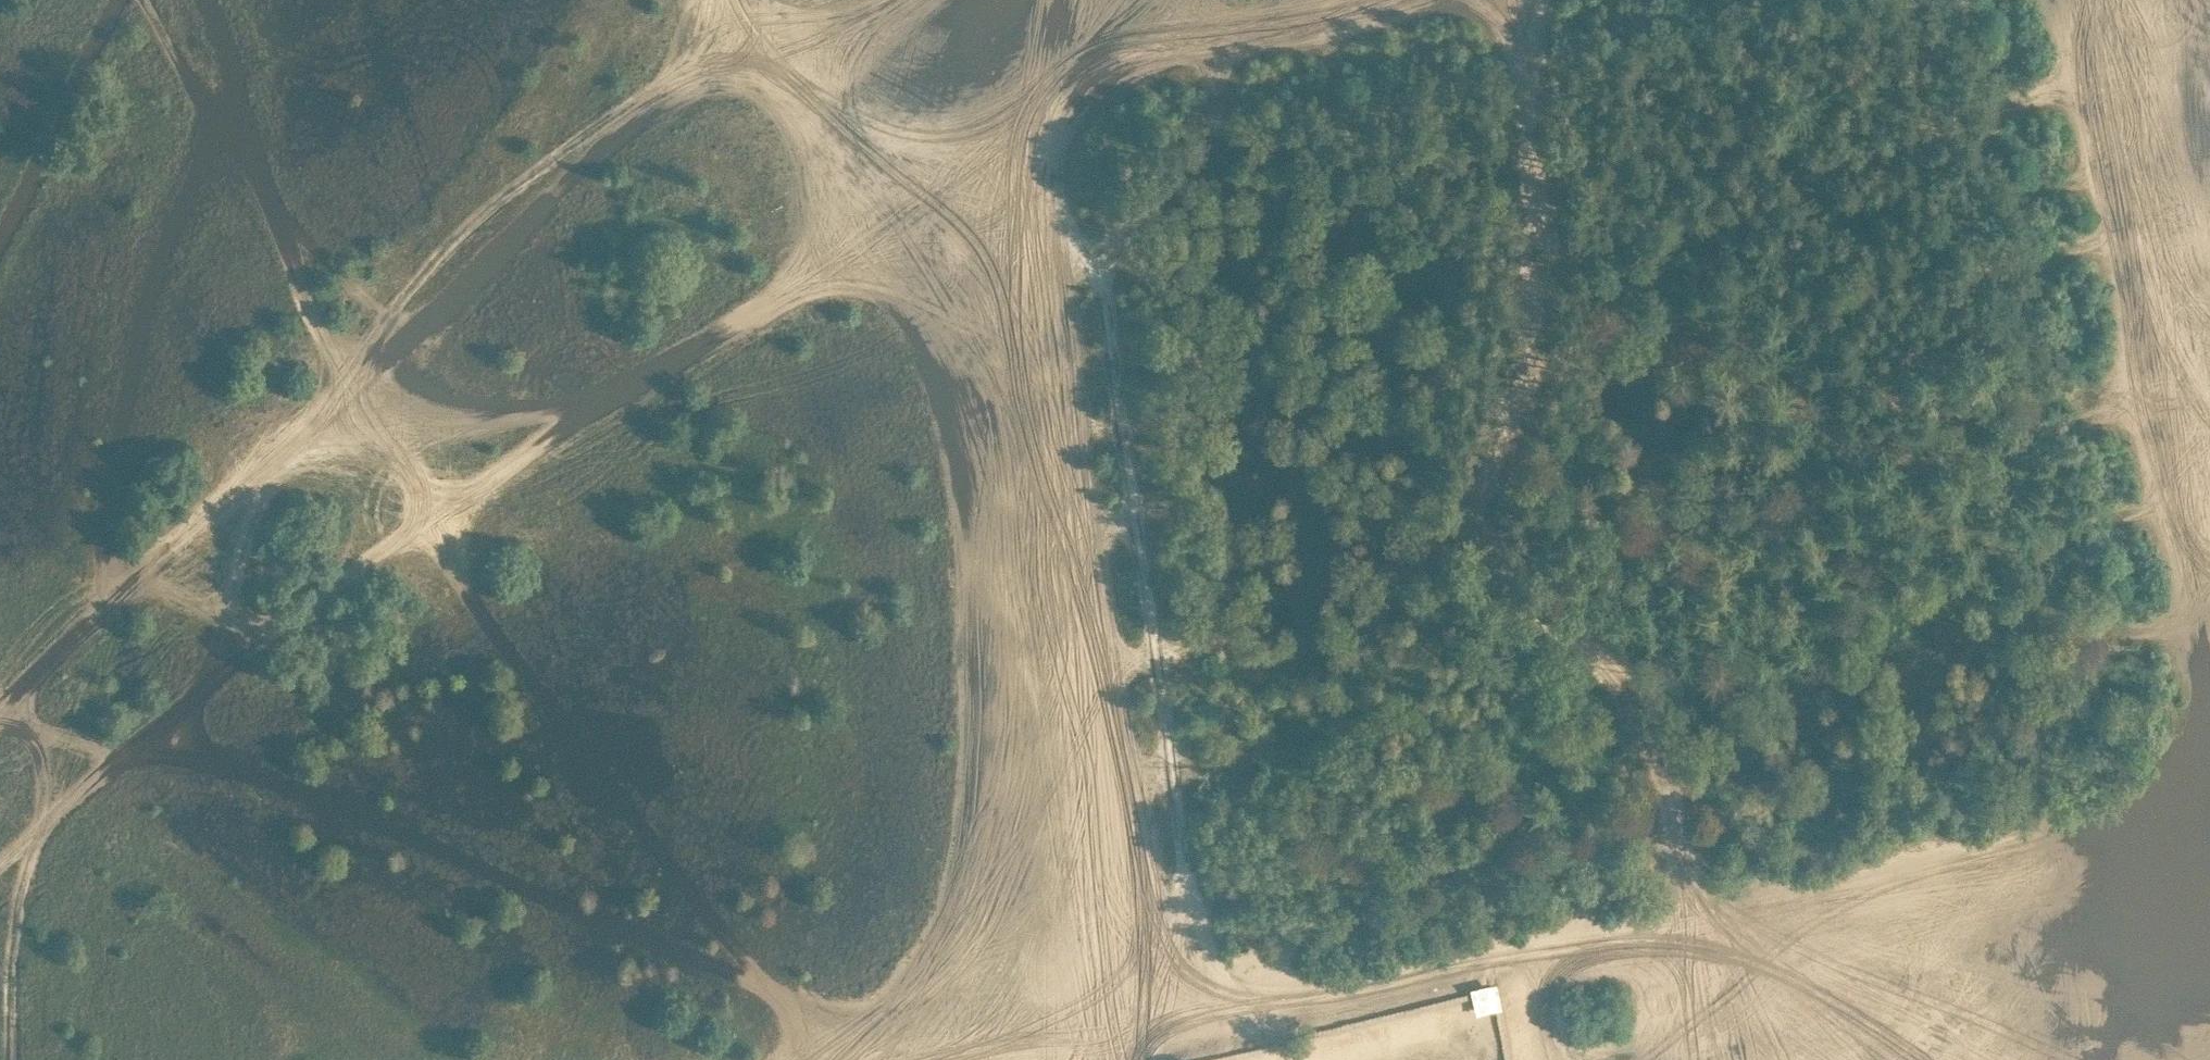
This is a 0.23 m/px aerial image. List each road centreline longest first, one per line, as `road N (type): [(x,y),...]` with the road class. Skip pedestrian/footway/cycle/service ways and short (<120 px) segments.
road 1 (track): [(2209,628),(2088,0)]

